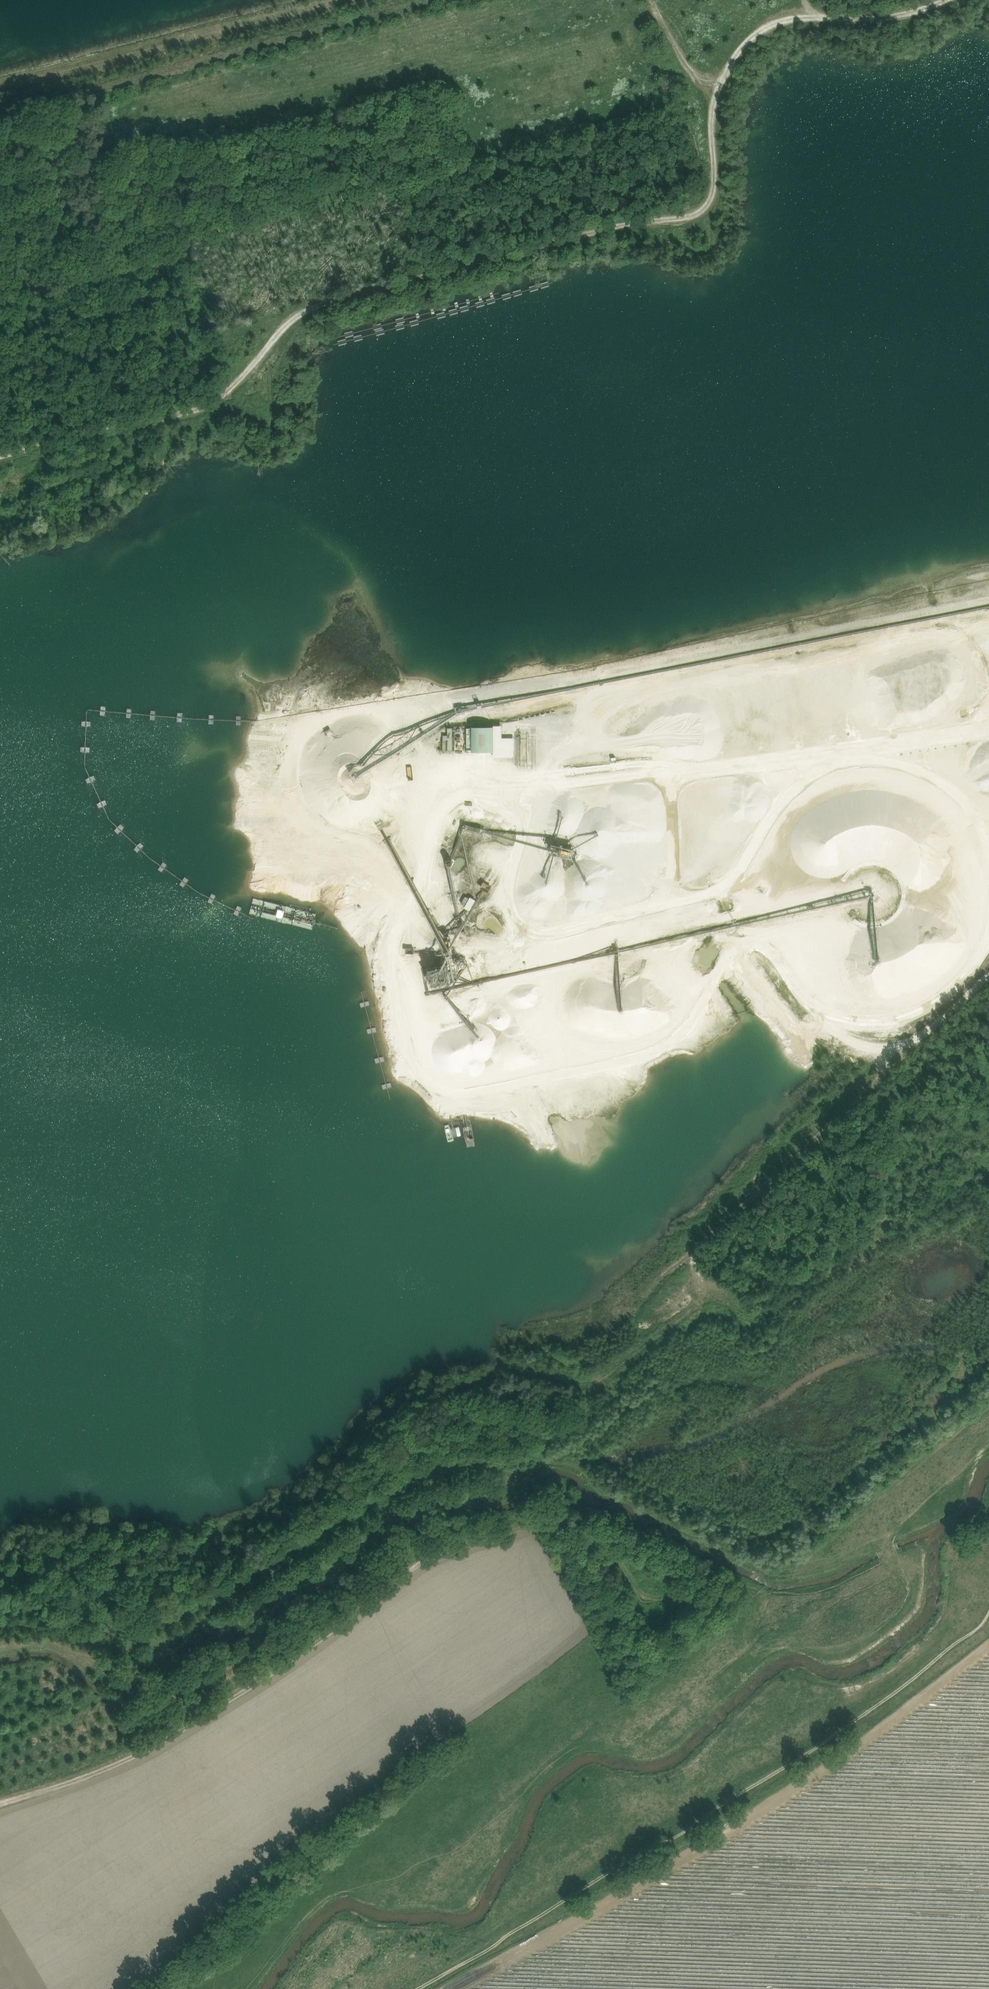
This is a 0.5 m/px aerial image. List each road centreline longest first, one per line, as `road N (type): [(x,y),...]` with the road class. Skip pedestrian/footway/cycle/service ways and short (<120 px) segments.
road 1 (track): [(988,1614),(793,1764),(419,1988)]
road 2 (track): [(452,1545),(222,1706),(134,1752),(0,1804)]

